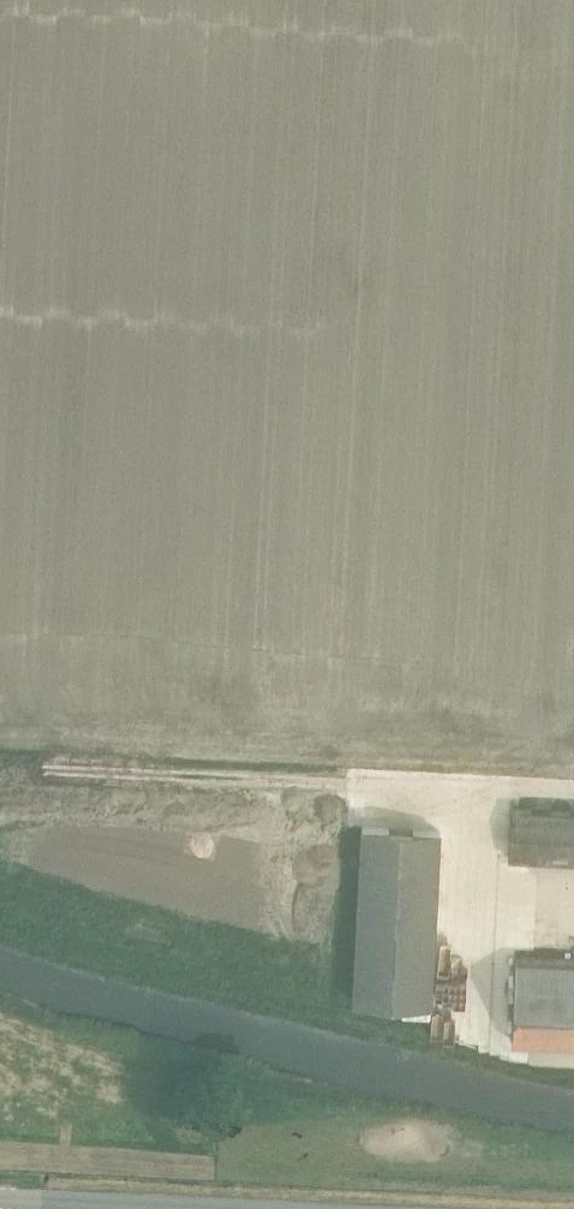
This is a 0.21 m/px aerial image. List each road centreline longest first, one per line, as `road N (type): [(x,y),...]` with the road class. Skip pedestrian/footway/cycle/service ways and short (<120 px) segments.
road 1 (unclassified): [(199,1208),(0,1199)]

